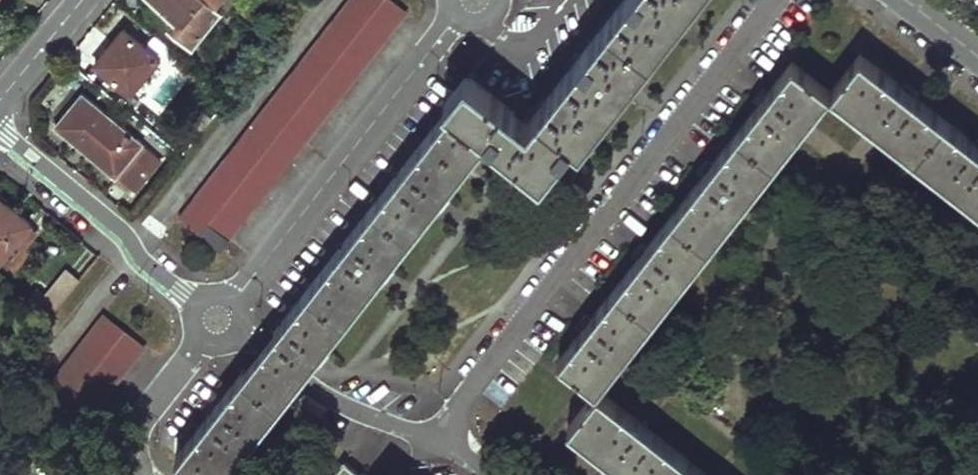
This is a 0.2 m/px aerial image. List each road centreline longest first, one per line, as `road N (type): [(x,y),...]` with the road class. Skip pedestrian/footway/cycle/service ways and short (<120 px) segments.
road 1 (residential): [(439,439),(770,0)]
road 2 (residential): [(217,319),(471,0)]
road 3 (residential): [(217,319),(0,131)]
road 4 (residential): [(439,439),(348,410),(217,319)]
road 5 (residential): [(217,319),(134,424),(131,448),(142,474)]
road 6 (residential): [(82,0),(0,99)]

